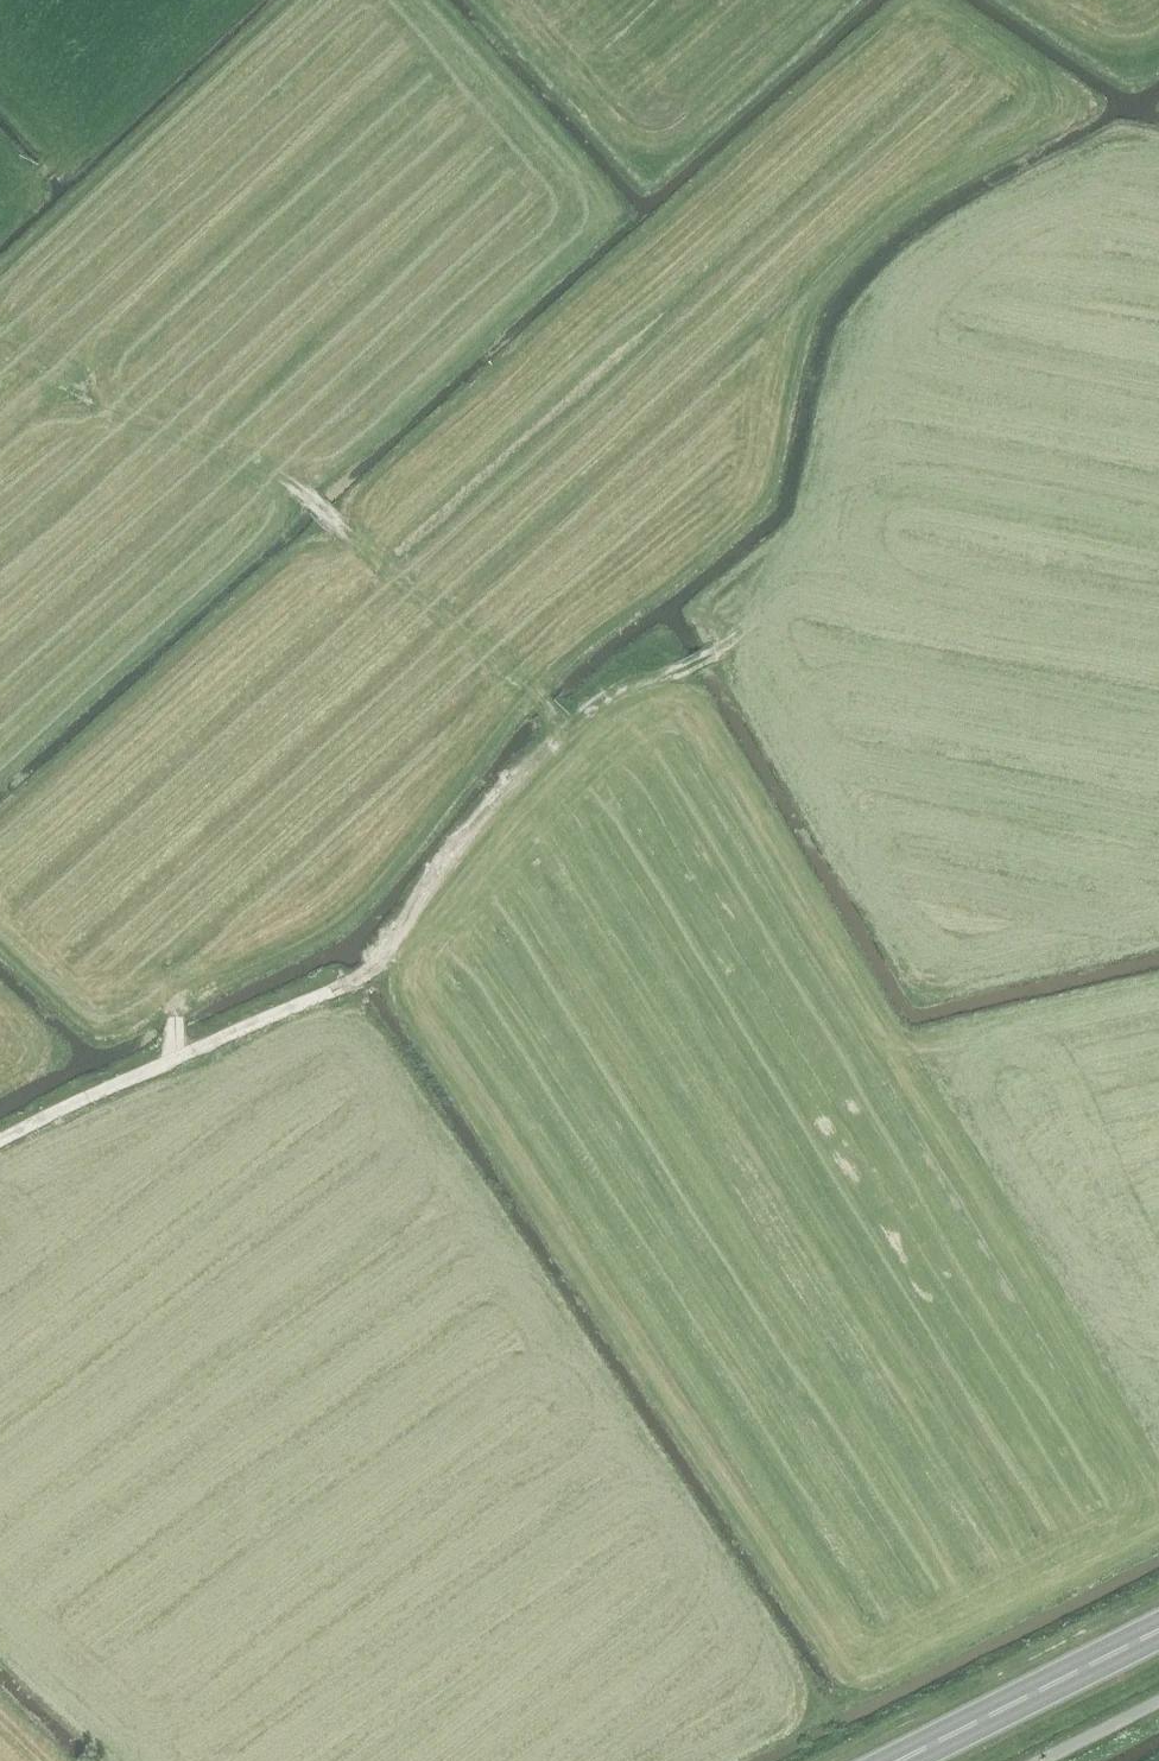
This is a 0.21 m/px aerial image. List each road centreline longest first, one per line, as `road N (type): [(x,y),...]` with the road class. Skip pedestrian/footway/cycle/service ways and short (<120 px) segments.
road 1 (trunk): [(898,1760),(1158,1630)]
road 2 (unclassified): [(1041,1760),(1158,1701)]

